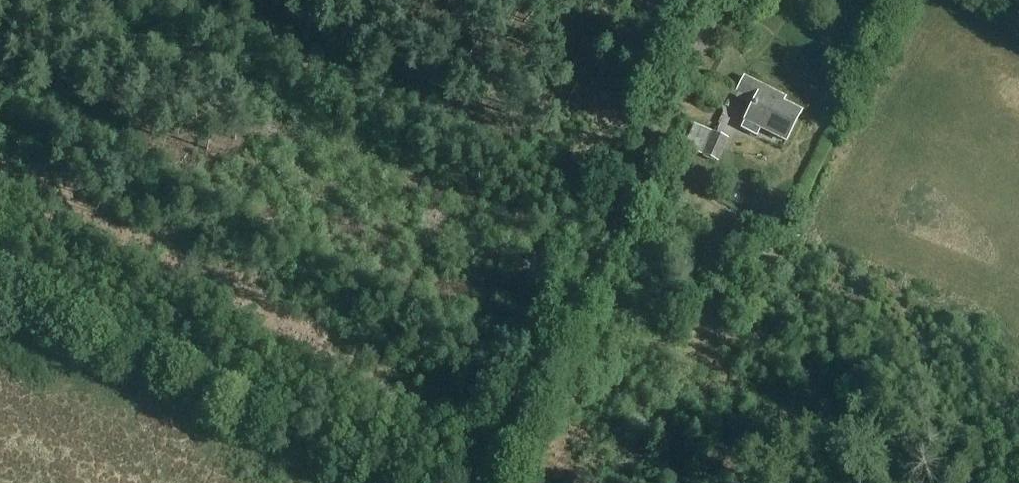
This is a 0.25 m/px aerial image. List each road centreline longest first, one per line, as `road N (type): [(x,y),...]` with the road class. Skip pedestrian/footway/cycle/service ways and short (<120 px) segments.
road 1 (track): [(478,482),(610,221),(620,178),(718,0)]

